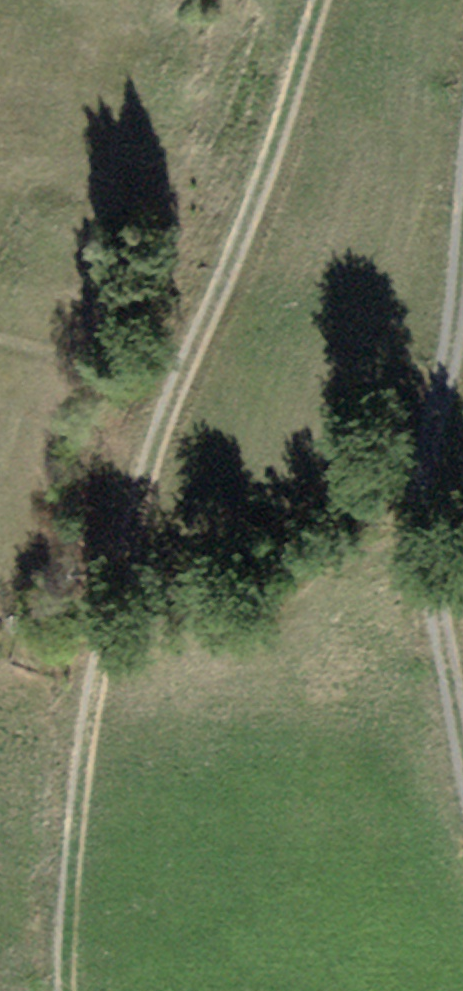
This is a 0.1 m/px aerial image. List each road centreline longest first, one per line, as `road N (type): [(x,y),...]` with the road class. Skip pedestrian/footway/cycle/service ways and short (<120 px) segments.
road 1 (track): [(316,0),(150,441),(85,699),(55,953),(58,990)]
road 2 (track): [(462,162),(445,368),(405,497),(462,782)]

